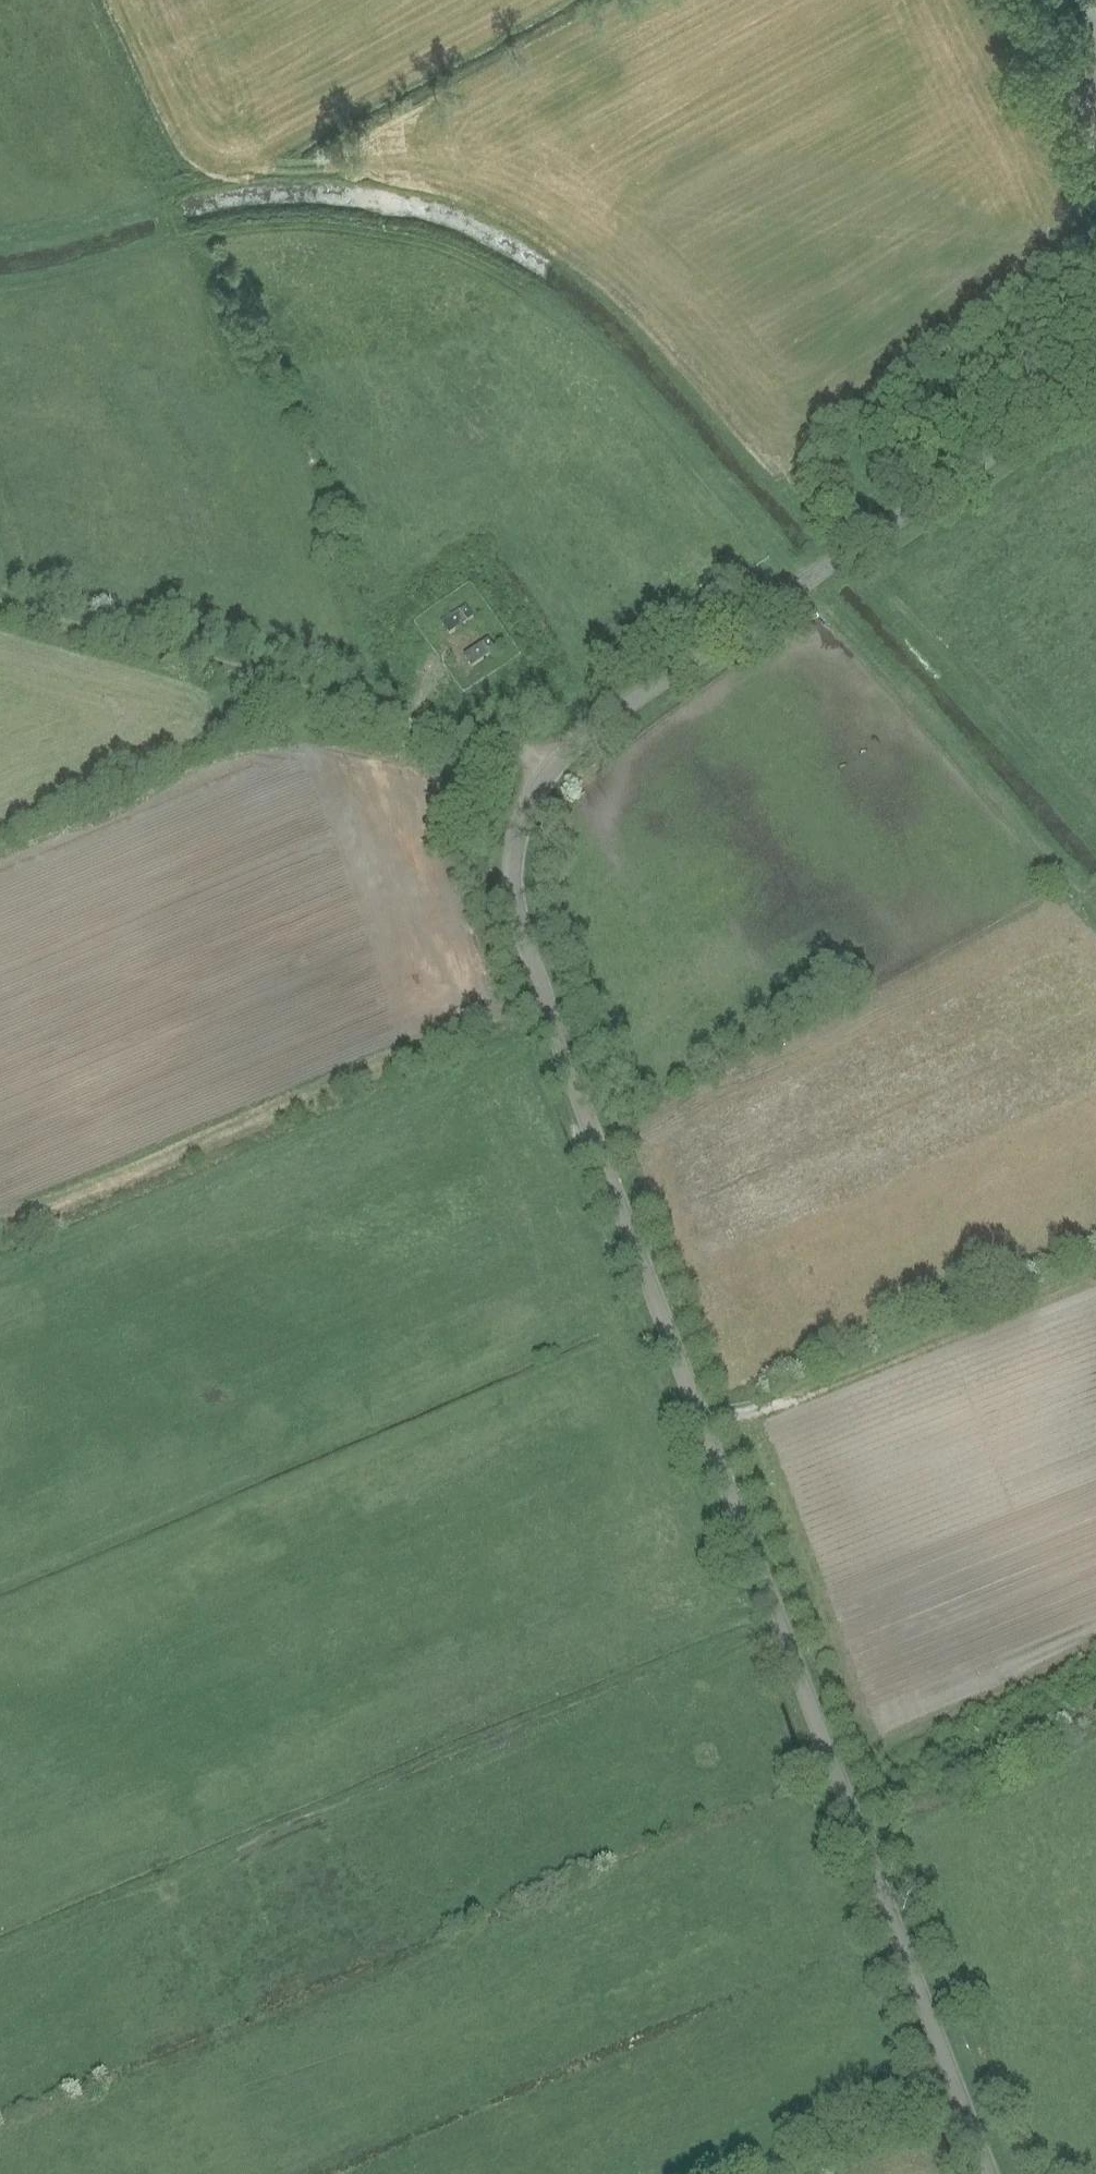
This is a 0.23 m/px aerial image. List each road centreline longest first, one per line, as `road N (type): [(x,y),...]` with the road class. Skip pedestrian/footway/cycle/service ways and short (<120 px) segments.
road 1 (unclassified): [(990,2173),(586,1116),(525,939),(514,862),(523,817),(552,759),(1095,379)]
road 2 (track): [(552,759),(0,601)]
road 3 (track): [(1095,829),(885,584),(840,556)]
road 4 (tertiary): [(1095,139),(1028,0)]

